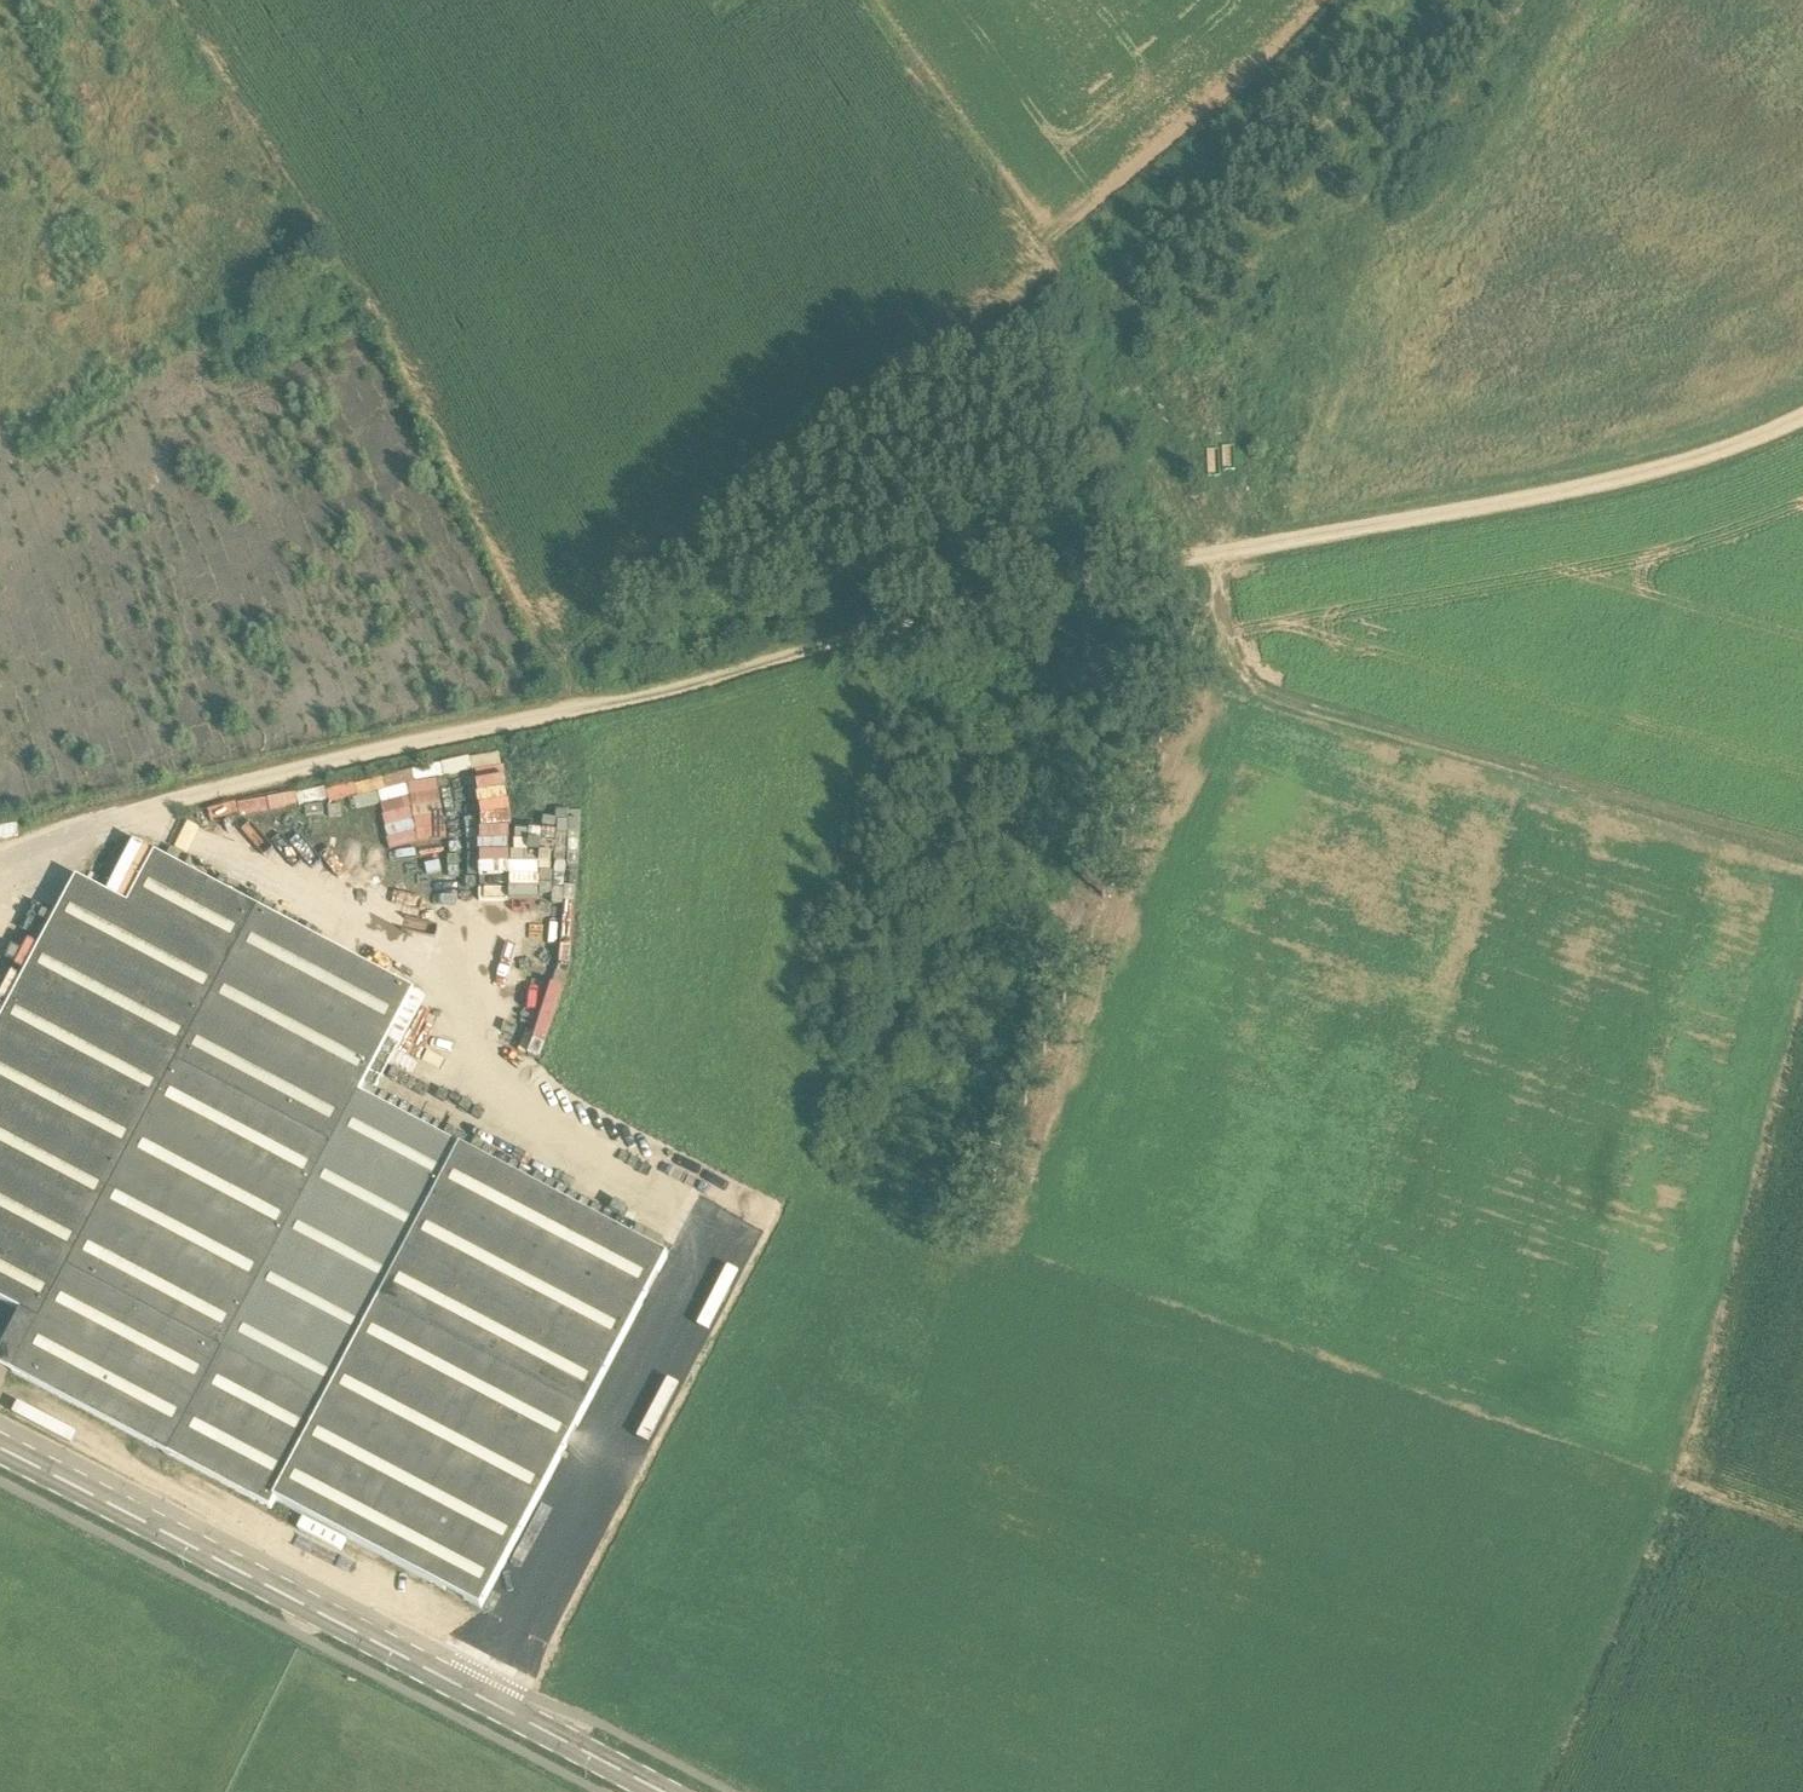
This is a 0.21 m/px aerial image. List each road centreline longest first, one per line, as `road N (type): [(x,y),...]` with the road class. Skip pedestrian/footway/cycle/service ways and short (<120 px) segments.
road 1 (track): [(260,776),(693,681),(1121,566),(1212,555)]
road 2 (secondary): [(663,1791),(0,1448)]
road 3 (track): [(1212,555),(1235,662),(1257,687),(1802,847)]
road 4 (track): [(1212,555),(1634,482),(1802,427)]
road 5 (unclassified): [(0,840),(260,776)]

